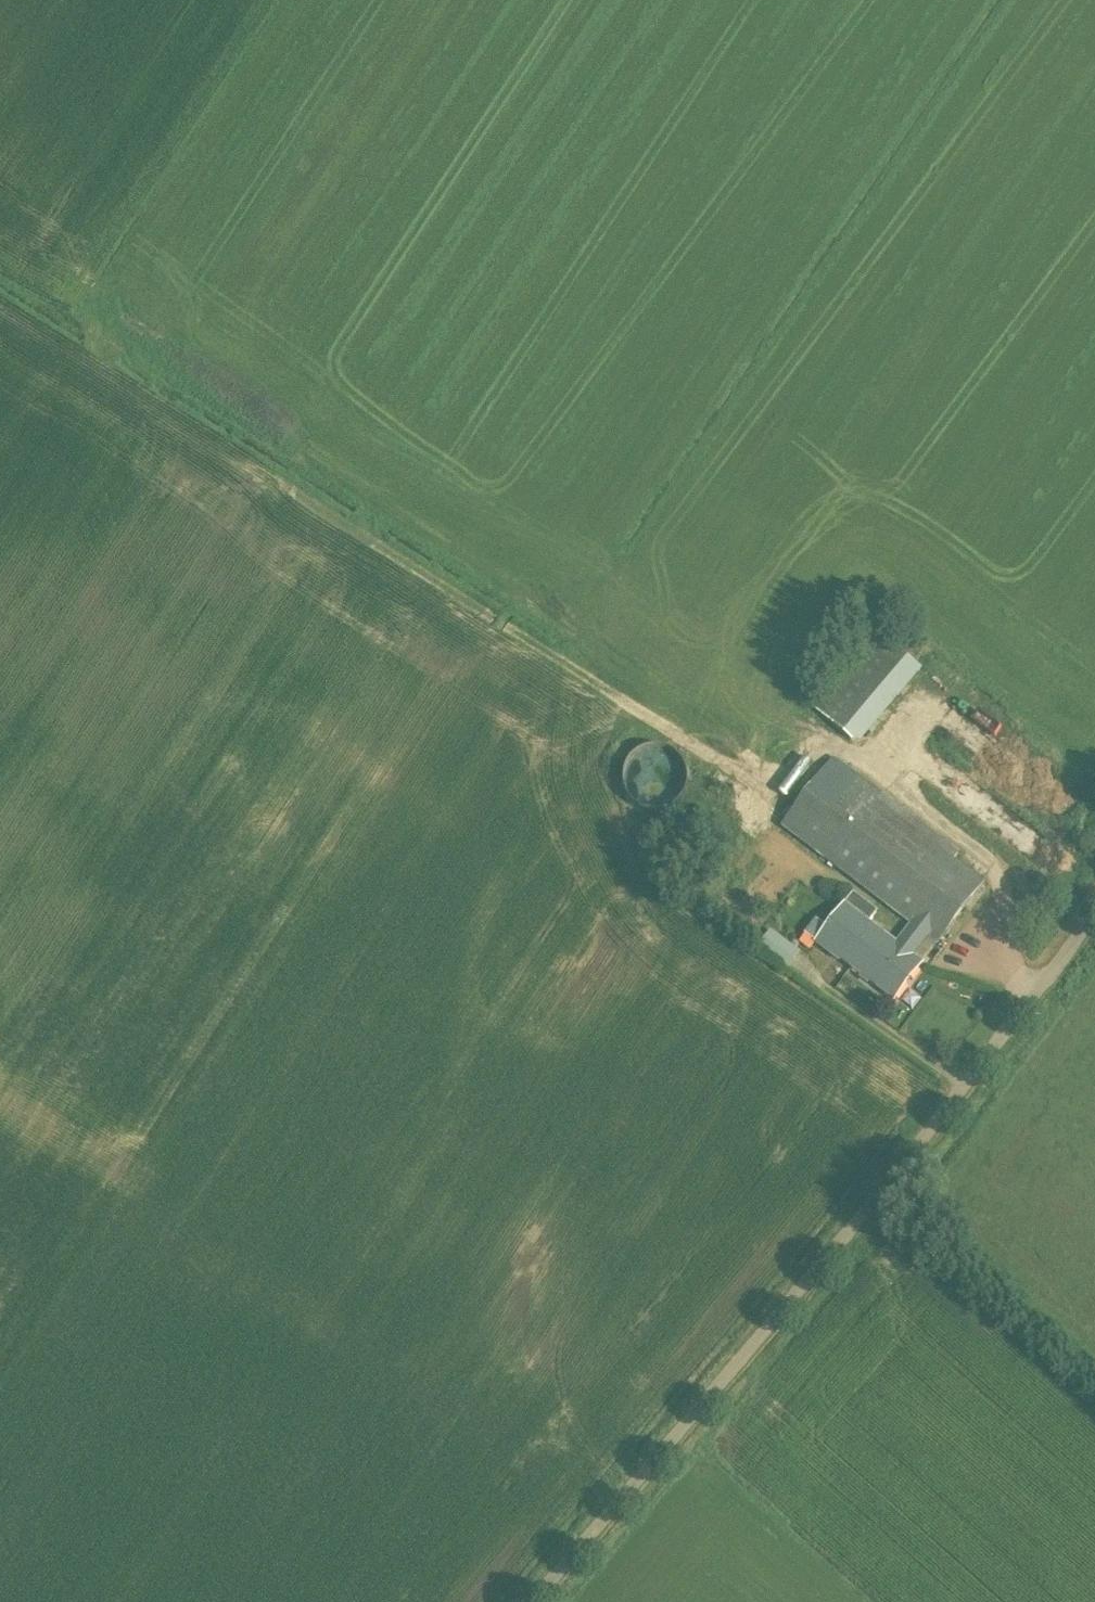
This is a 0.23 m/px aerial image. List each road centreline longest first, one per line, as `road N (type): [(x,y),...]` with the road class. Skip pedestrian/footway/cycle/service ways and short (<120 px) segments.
road 1 (unclassified): [(524,1601),(865,1198),(1094,900)]

